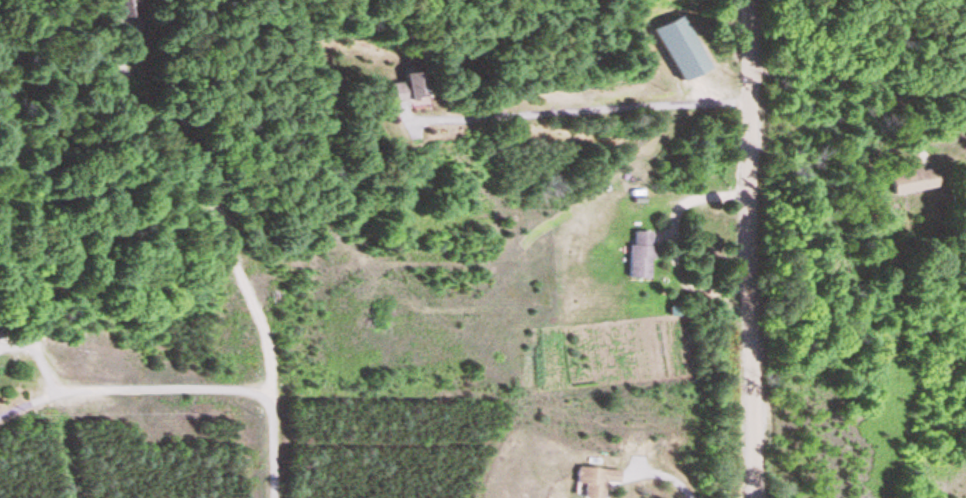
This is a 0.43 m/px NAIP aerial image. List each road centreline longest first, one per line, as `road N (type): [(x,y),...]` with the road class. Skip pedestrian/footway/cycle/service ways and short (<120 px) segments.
road 1 (residential): [(750,0),(756,497)]

